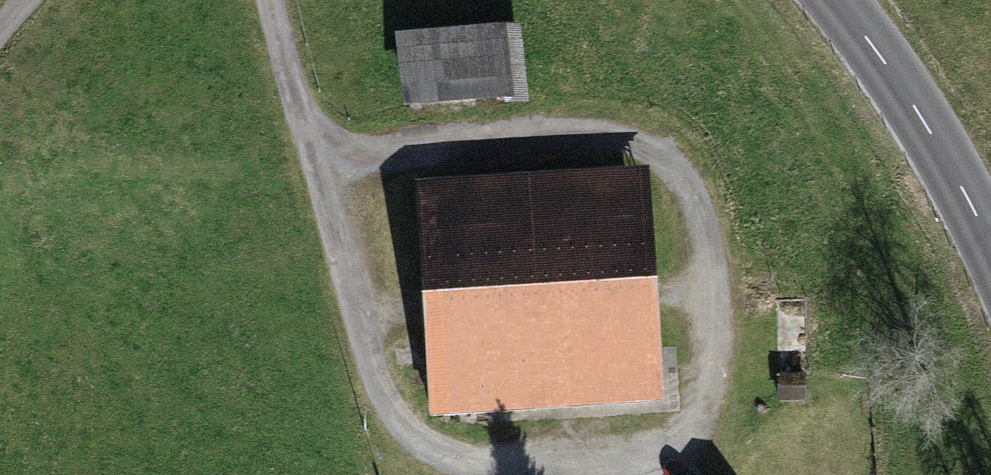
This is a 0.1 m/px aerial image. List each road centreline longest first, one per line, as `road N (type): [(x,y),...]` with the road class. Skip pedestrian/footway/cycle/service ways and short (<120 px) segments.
road 1 (track): [(281,0),(324,154),(629,133),(704,194),(732,353),(681,453),(495,474)]
road 2 (tertiary): [(834,0),(957,169),(990,246)]
road 3 (track): [(385,414),(324,154)]
road 4 (track): [(493,474),(385,414)]

